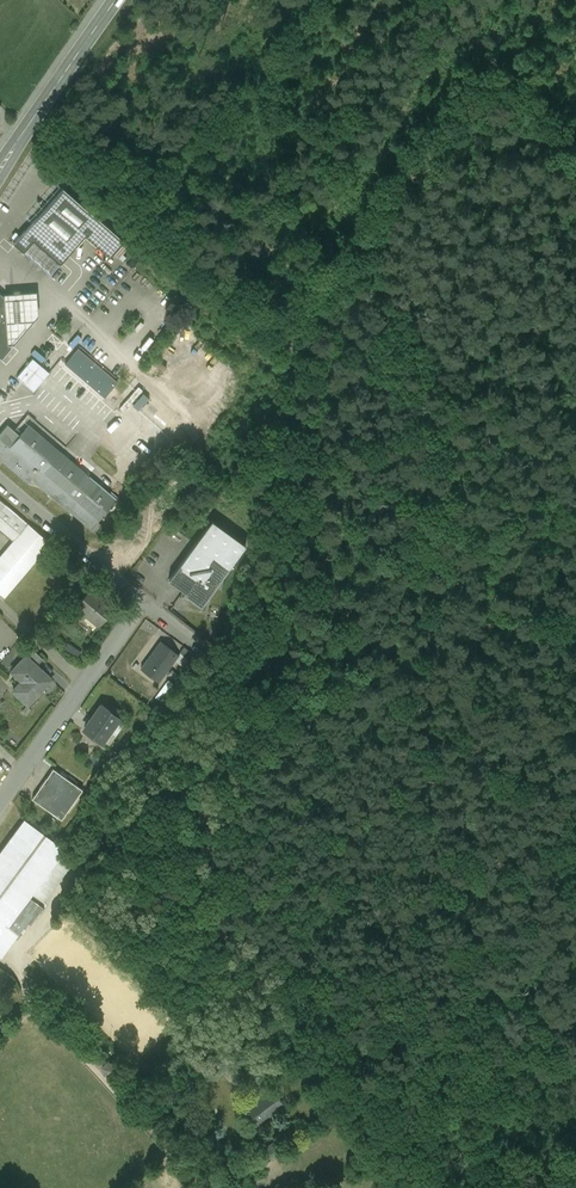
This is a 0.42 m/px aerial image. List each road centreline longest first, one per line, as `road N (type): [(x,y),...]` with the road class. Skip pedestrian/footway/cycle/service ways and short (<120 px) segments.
road 1 (track): [(241,677),(210,871),(215,907),(235,972),(274,995),(295,1027)]
road 2 (unclassified): [(149,608),(0,818)]
road 3 (secondary): [(125,0),(0,179)]
road 4 (unclassified): [(149,608),(0,488)]

